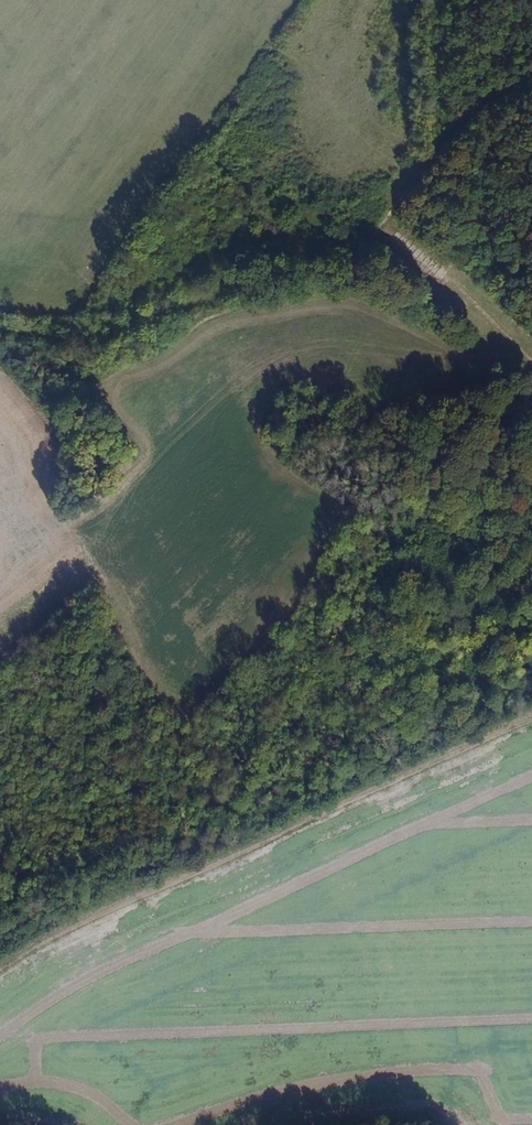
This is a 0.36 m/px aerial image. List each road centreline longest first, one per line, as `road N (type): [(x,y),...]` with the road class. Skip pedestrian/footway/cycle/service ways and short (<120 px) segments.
road 1 (track): [(0,329),(102,341),(264,282),(352,263),(467,118),(497,96),(531,91)]
road 2 (track): [(0,972),(90,919),(531,716)]
road 3 (track): [(440,277),(531,361)]

